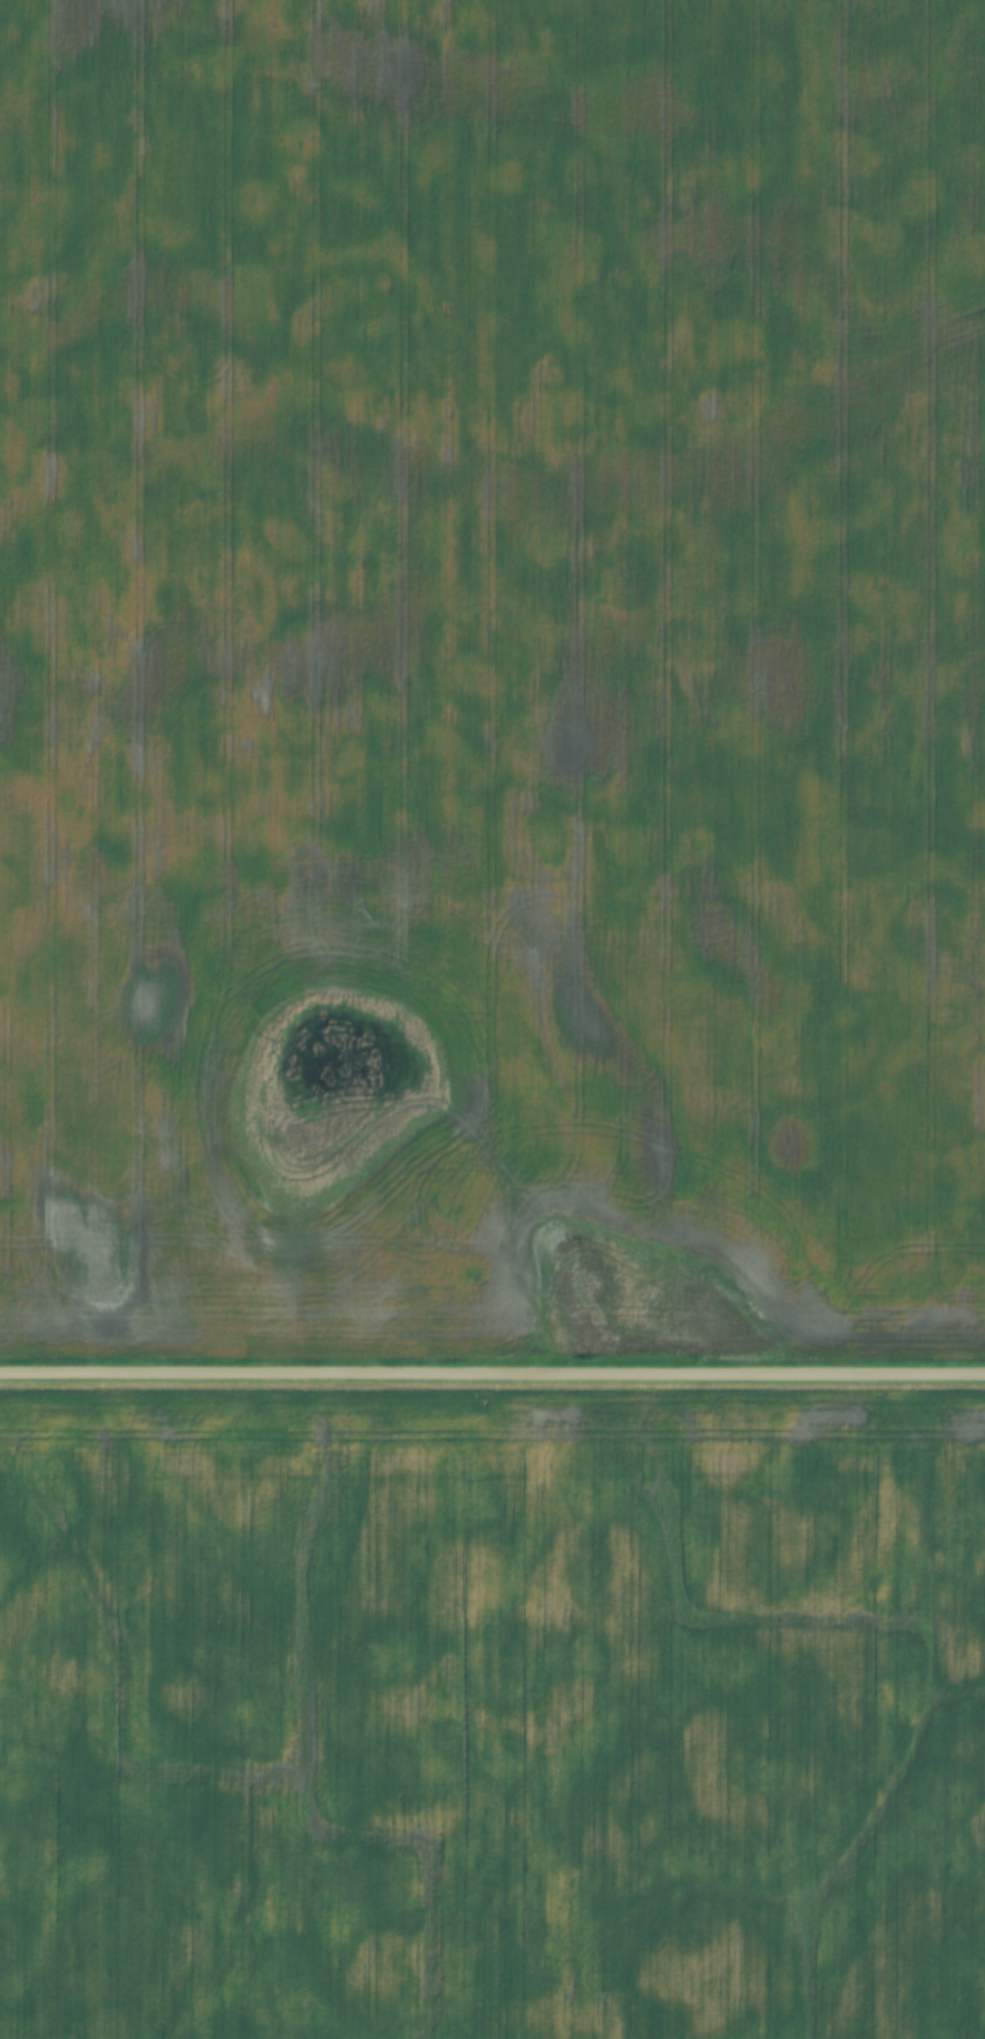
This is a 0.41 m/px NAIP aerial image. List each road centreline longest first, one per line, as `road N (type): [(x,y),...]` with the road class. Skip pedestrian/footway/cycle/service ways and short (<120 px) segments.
road 1 (residential): [(0,1375),(984,1377)]

